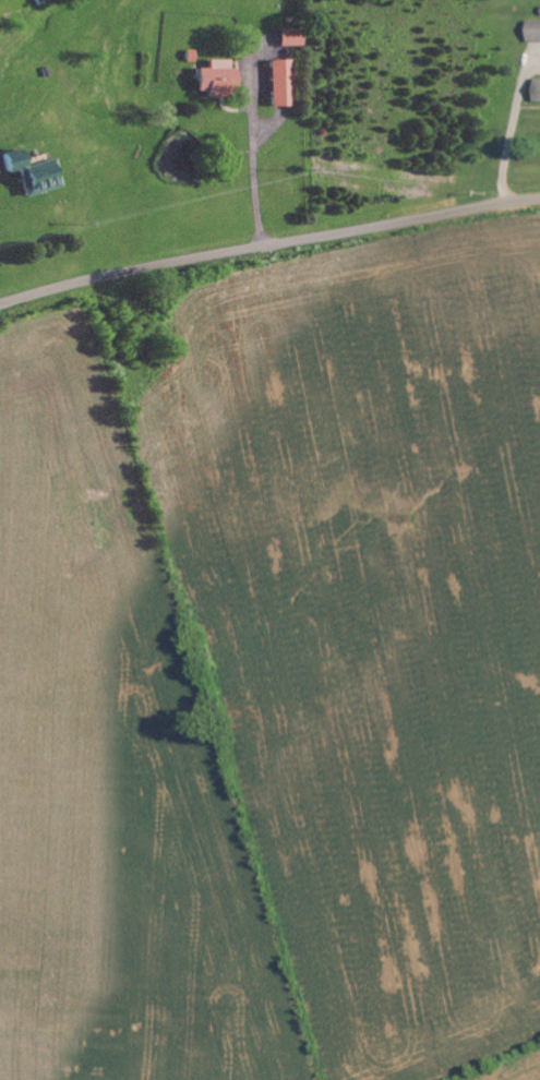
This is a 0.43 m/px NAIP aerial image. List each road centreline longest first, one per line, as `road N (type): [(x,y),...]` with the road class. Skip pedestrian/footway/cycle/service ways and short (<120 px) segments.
road 1 (residential): [(0,302),(164,262),(539,197)]

